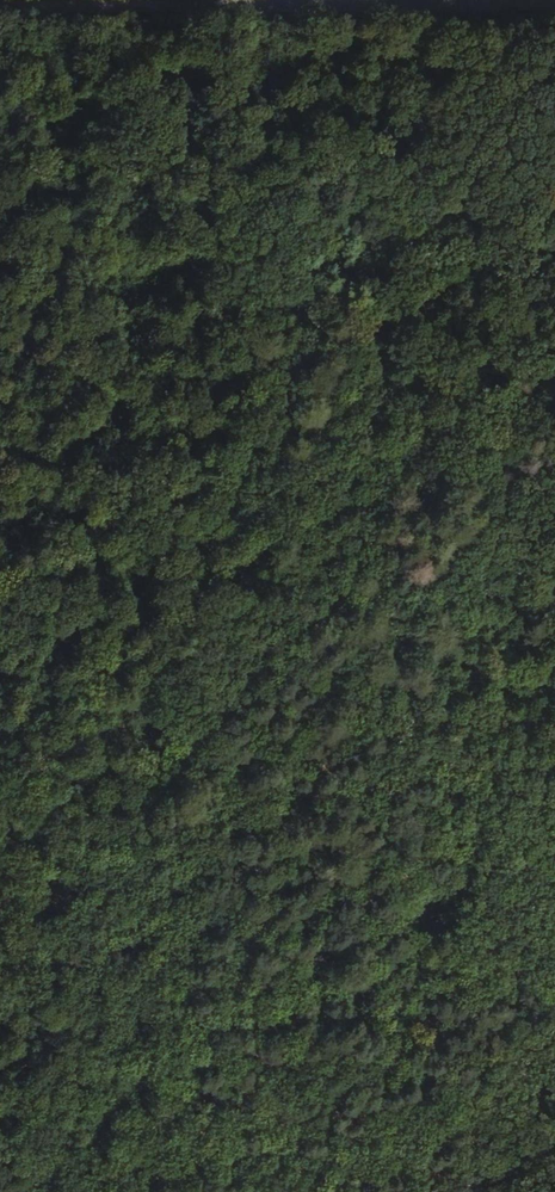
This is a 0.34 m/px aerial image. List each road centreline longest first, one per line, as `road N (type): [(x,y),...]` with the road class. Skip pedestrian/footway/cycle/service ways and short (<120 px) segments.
road 1 (track): [(453,1191),(554,1123)]

